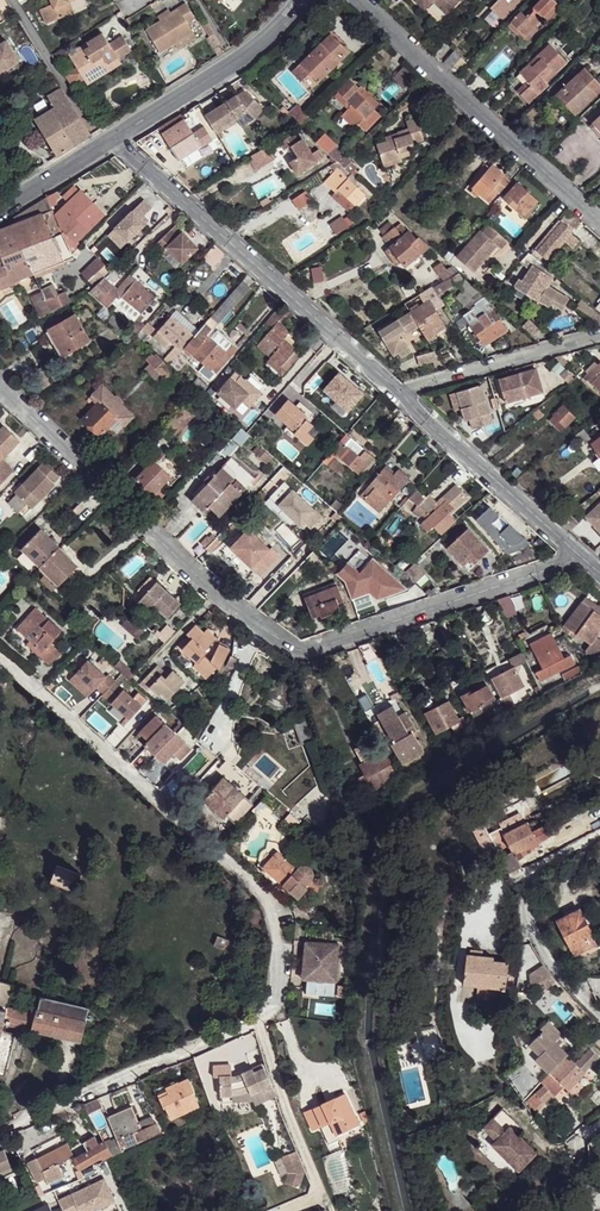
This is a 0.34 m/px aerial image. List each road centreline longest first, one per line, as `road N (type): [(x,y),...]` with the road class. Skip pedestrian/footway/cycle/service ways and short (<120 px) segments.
road 1 (residential): [(580,557),(306,649),(291,647),(163,548),(0,388)]
road 2 (residential): [(116,137),(401,399)]
road 3 (residential): [(599,216),(359,0)]
road 4 (residential): [(599,838),(545,867),(526,894),(529,925),(552,963),(599,1014)]
road 5 (residential): [(401,399),(580,557)]
road 6 (residential): [(116,137),(233,64),(304,0)]
road 7 (residential): [(599,339),(401,399)]
road 8 (residential): [(0,207),(116,137)]

